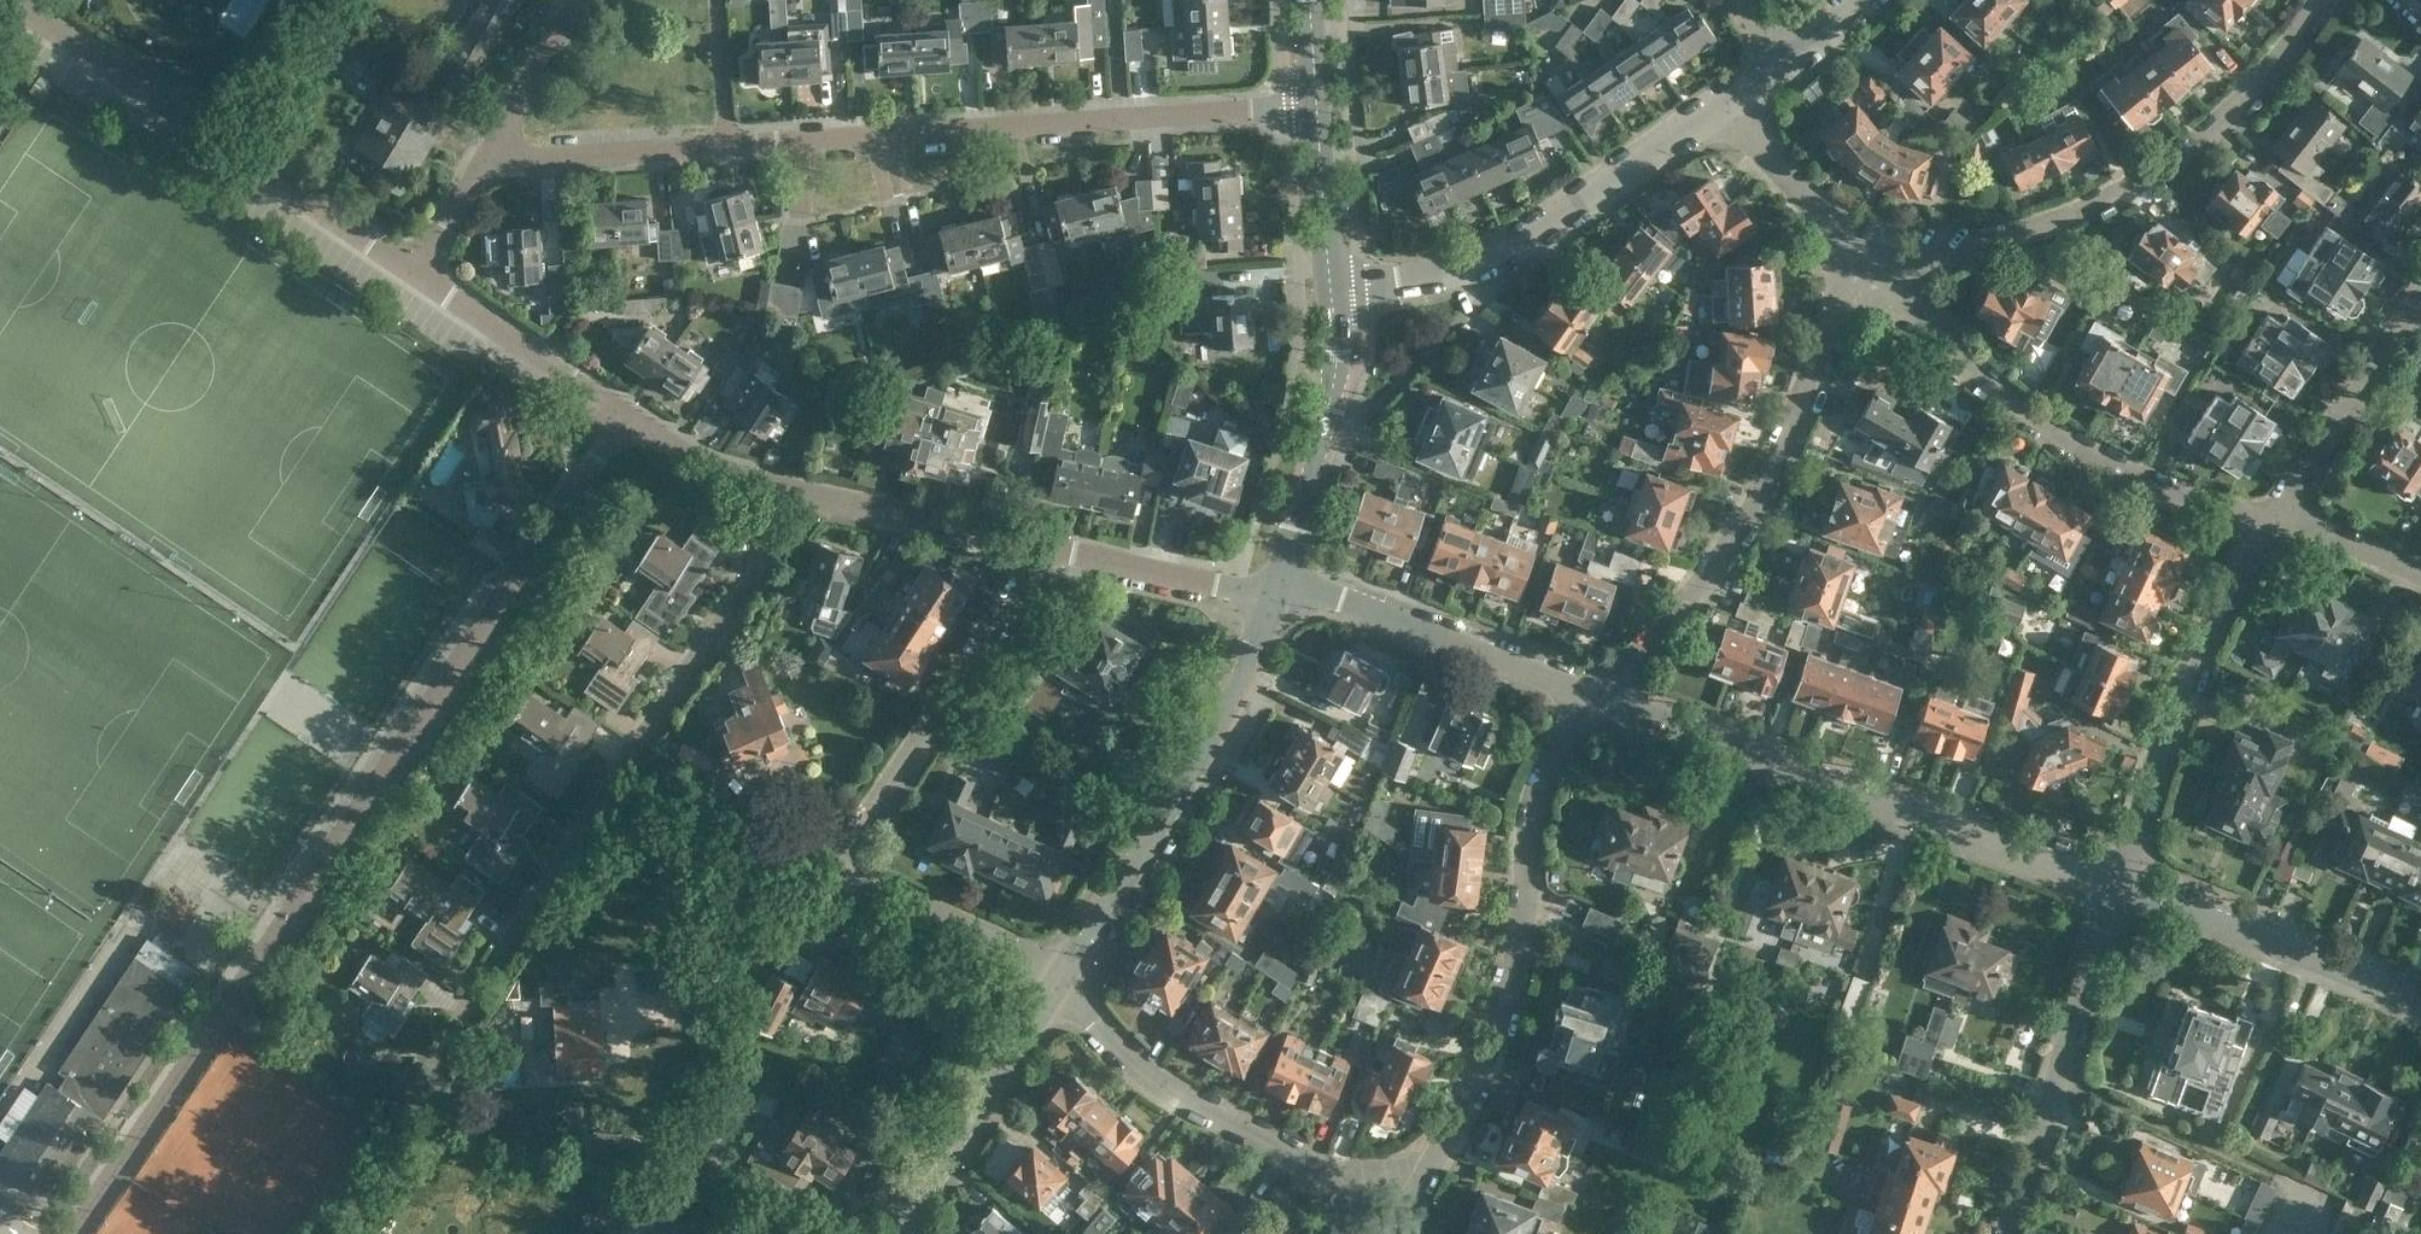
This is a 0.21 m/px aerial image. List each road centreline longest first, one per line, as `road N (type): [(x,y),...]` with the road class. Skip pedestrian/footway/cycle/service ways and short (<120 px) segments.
road 1 (residential): [(74,1233),(626,416)]
road 2 (residential): [(387,1109),(815,494)]
road 3 (residential): [(1064,979),(877,887),(861,865),(861,843),(1044,547)]
road 4 (residential): [(720,143),(1317,103)]
road 5 (residential): [(1398,1233),(1503,1016),(1523,921),(1532,812),(1553,749),(1595,696)]
road 6 (residential): [(2118,884),(1595,696)]
road 7 (residential): [(1882,272),(2070,210),(2181,154),(2252,91),(2302,30),(2312,0)]
road 8 (residential): [(1595,696),(1708,570),(1774,463),(1834,313),(1882,272)]
road 9 (residential): [(2266,518),(2142,476),(2059,428),(1882,272)]
road 10 (residential): [(413,271),(39,23)]
road 11 (secondary): [(1064,979),(1209,744),(1276,591)]
road 12 (residential): [(1334,290),(1485,263),(1723,102)]
road 13 (residential): [(2118,884),(2198,650),(2266,518)]
road 14 (residential): [(1360,1233),(1306,1162),(1147,1064),(1064,979)]
road 15 (residential): [(2007,1233),(2118,884)]
road 16 (residential): [(1595,696),(1343,597),(1276,591)]
road 17 (residential): [(2420,1003),(2234,922),(2118,884)]
road 18 (secondary): [(1276,591),(1331,404),(1334,290)]
road 19 (secondary): [(893,1233),(1064,979)]
road 20 (residential): [(2266,518),(2420,288)]
road 21 (residential): [(626,416),(413,271)]
road 22 (residential): [(1276,591),(1044,547)]
road 23 (residential): [(1044,547),(815,494)]
road 24 (residential): [(486,156),(720,143)]
road 25 (residential): [(1882,272),(1723,102)]
road 26 (residential): [(815,494),(713,471),(626,416)]
road 27 (secondary): [(1334,290),(1317,103)]
road 28 (residential): [(486,156),(580,0)]
road 29 (residential): [(2420,575),(2266,518)]
road 30 (residential): [(720,143),(713,0)]
road 31 (residential): [(413,271),(486,156)]

